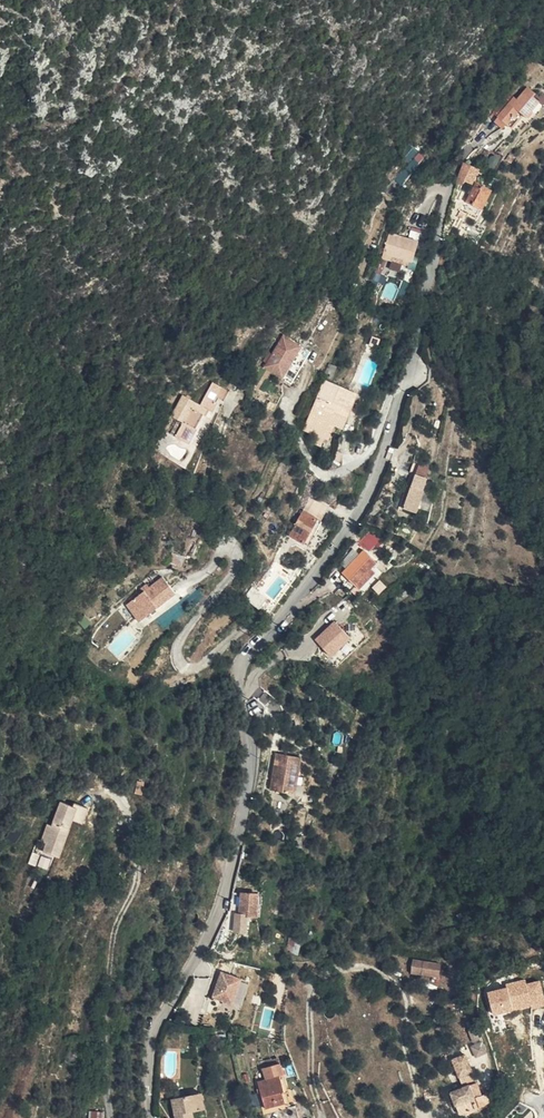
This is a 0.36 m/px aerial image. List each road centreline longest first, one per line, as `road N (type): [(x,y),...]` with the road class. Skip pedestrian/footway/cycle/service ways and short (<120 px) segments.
road 1 (residential): [(149,1117),(155,1030),(222,910),(250,772),(256,675),(361,510),(381,463),(447,187)]

